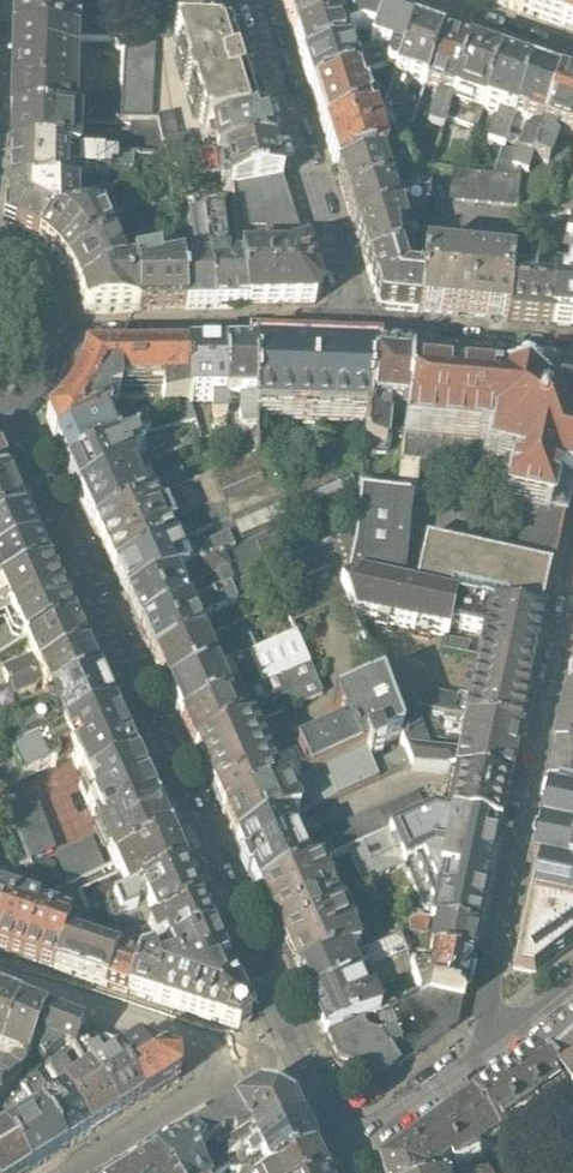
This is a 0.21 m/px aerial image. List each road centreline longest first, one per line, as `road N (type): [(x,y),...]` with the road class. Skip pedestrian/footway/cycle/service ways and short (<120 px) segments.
road 1 (residential): [(7,413),(342,1154)]
road 2 (residential): [(500,1043),(488,1008),(572,606)]
road 3 (residential): [(82,1172),(212,1086),(220,1063),(202,1045),(0,975)]
road 4 (residential): [(363,339),(253,0)]
road 5 (residential): [(57,342),(363,339)]
road 6 (residential): [(363,339),(572,355)]
road 7 (residential): [(379,0),(572,62)]
road 8 (residential): [(342,1154),(500,1043)]

